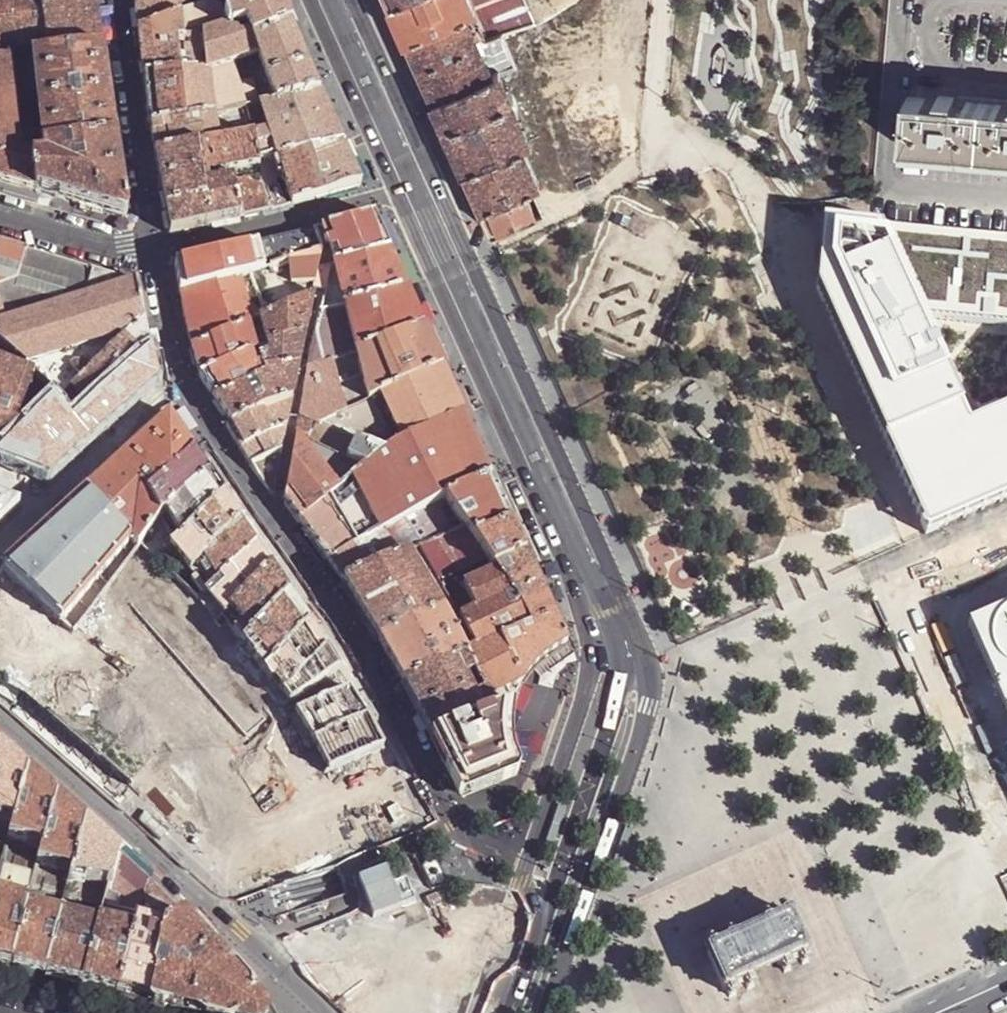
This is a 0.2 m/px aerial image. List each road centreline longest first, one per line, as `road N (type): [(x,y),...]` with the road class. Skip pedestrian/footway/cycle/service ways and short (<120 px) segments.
road 1 (tertiary): [(546,1012),(646,705),(646,658),(352,0)]
road 2 (tertiary): [(396,196),(591,640),(590,688),(510,940)]
road 3 (unclassified): [(176,385),(233,484),(316,592),(510,940)]
road 4 (residential): [(327,1012),(0,718)]
road 5 (unclassified): [(113,0),(150,257)]
road 6 (residential): [(150,257),(396,196)]
road 7 (tertiary): [(308,0),(396,196)]
road 8 (residential): [(176,385),(50,501)]
road 9 (residential): [(0,214),(150,257)]
road 10 (unclassified): [(150,257),(176,385)]

